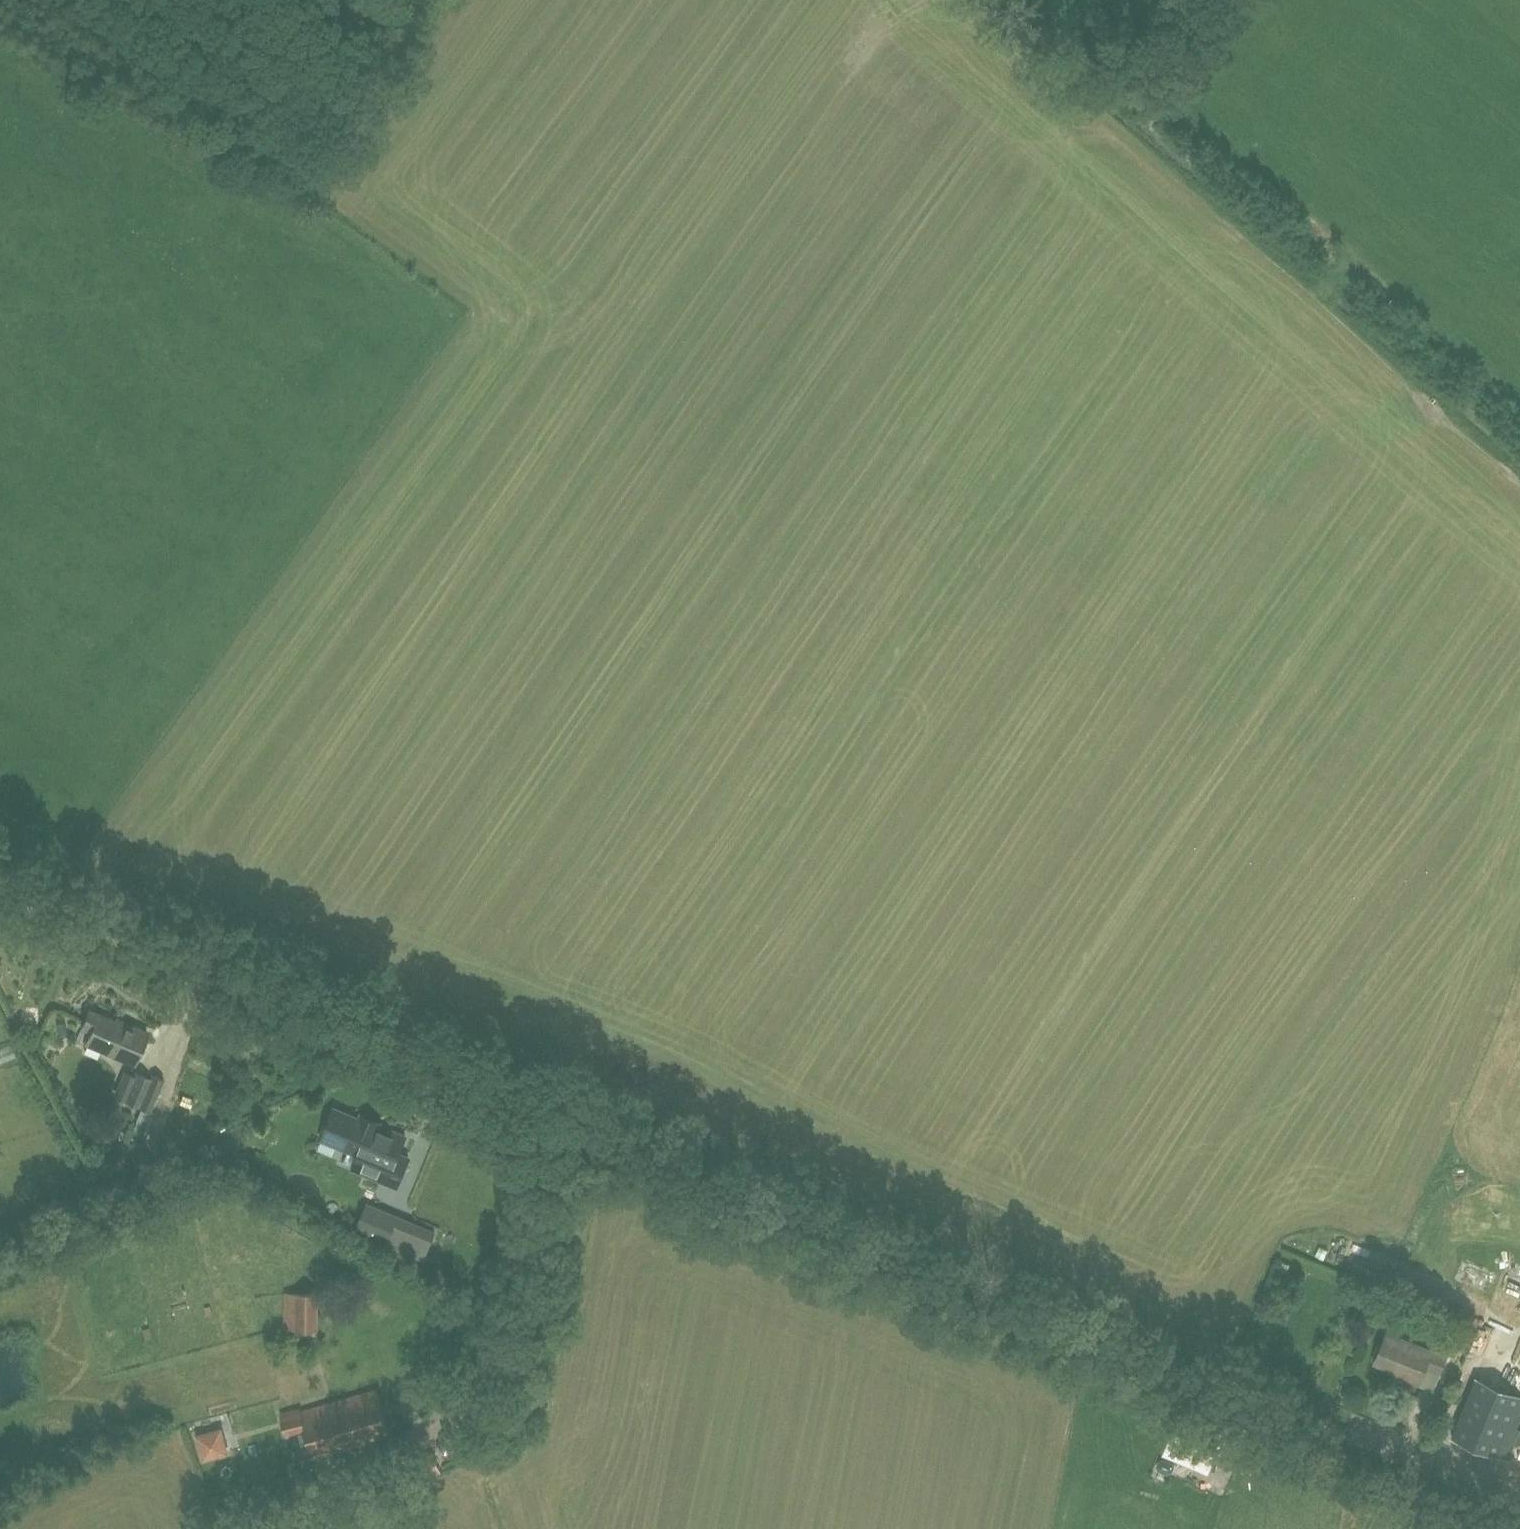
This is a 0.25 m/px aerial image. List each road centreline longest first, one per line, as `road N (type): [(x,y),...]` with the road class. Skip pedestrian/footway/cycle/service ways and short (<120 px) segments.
road 1 (unclassified): [(0,875),(1519,1508)]

